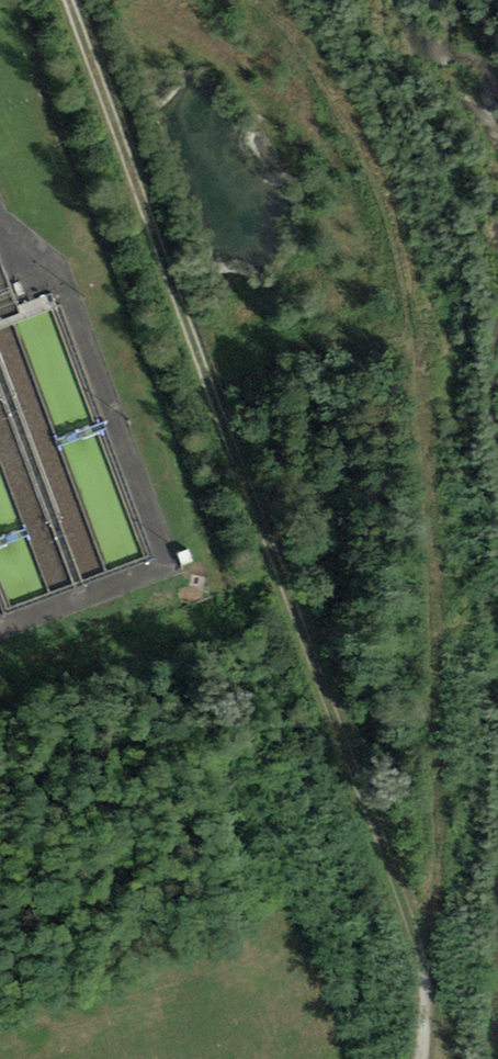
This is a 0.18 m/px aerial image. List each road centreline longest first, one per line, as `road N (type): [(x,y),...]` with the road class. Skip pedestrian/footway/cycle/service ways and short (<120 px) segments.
road 1 (track): [(434,1058),(422,970),(371,824),(66,0)]
road 2 (track): [(269,0),(302,39),(366,146),(402,243),(420,331),(437,585),(439,837),(422,970)]

